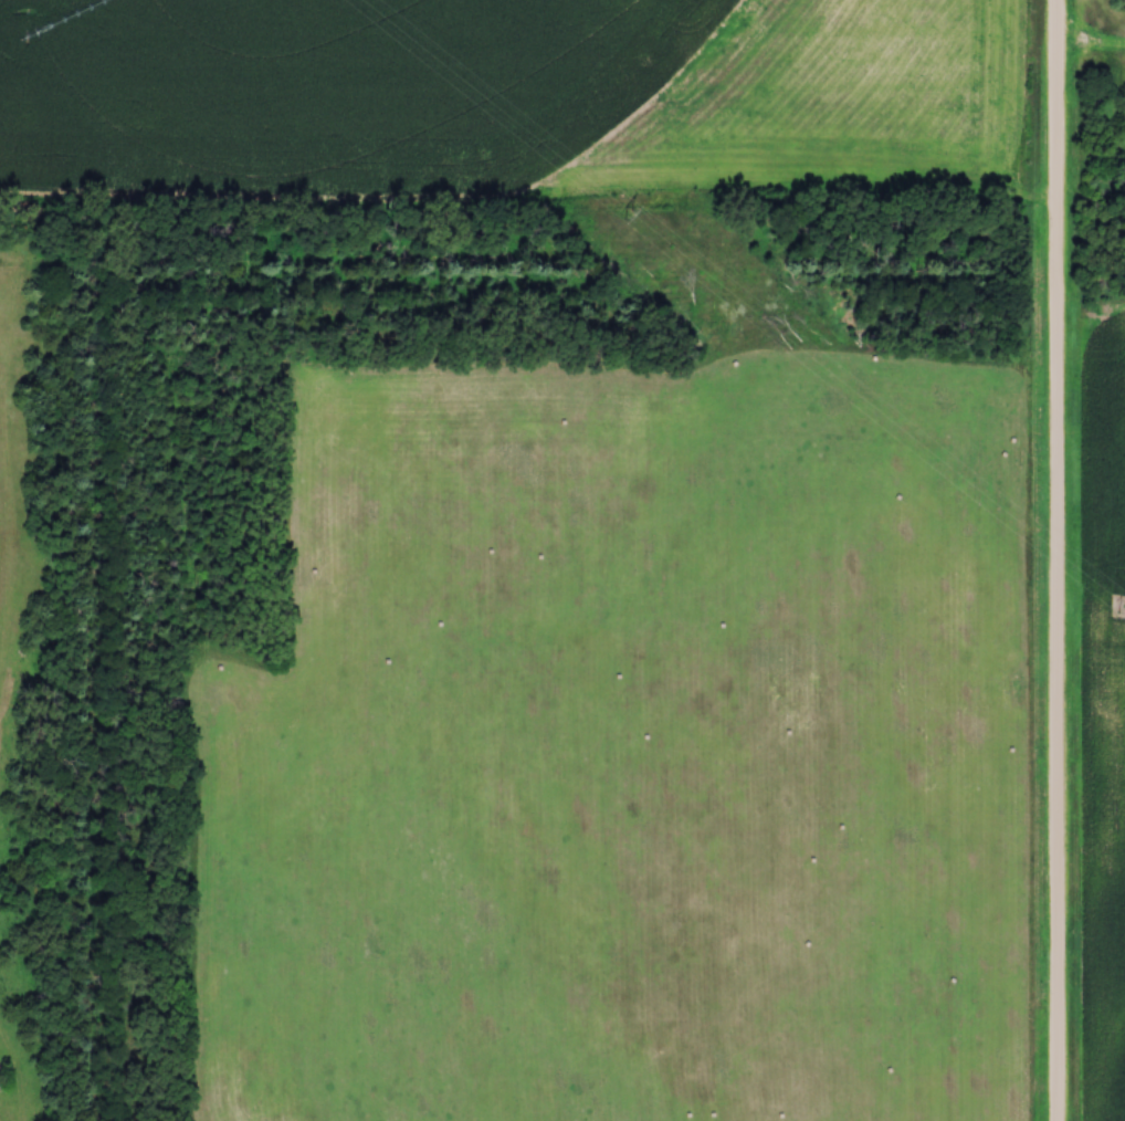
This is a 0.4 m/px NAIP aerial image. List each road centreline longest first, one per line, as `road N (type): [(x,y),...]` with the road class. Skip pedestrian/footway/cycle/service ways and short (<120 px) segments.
road 1 (residential): [(1060,1120),(1059,0)]

